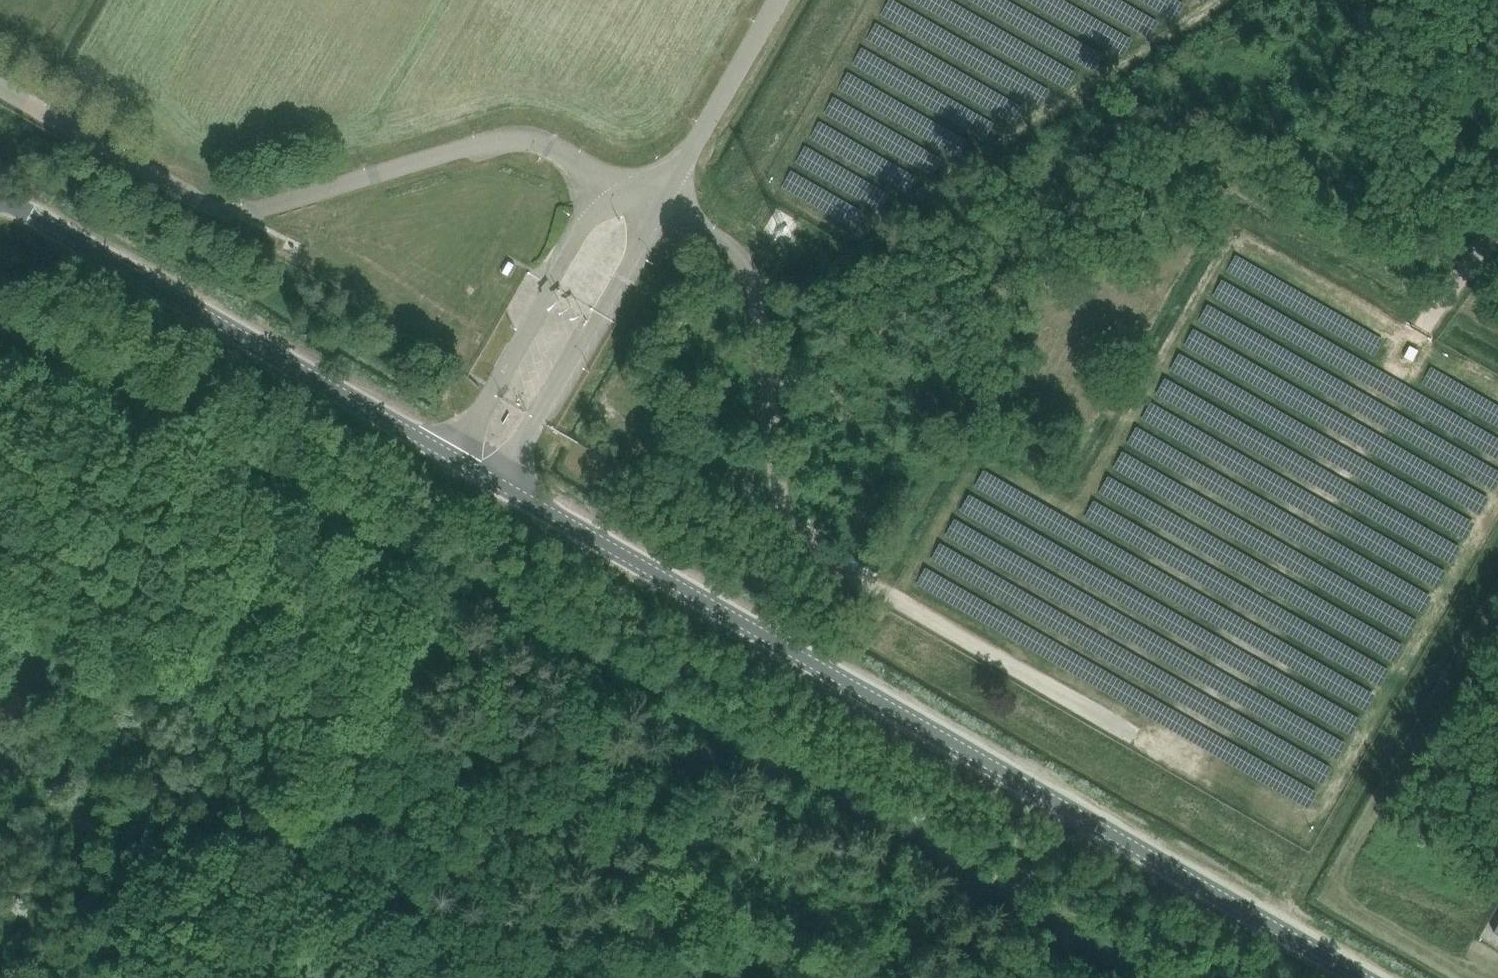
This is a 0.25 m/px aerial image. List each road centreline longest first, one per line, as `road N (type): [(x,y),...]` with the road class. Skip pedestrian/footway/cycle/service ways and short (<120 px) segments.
road 1 (unclassified): [(1362,977),(0,198)]
road 2 (track): [(1070,294),(1025,282),(974,285),(928,301),(847,341),(771,402)]

